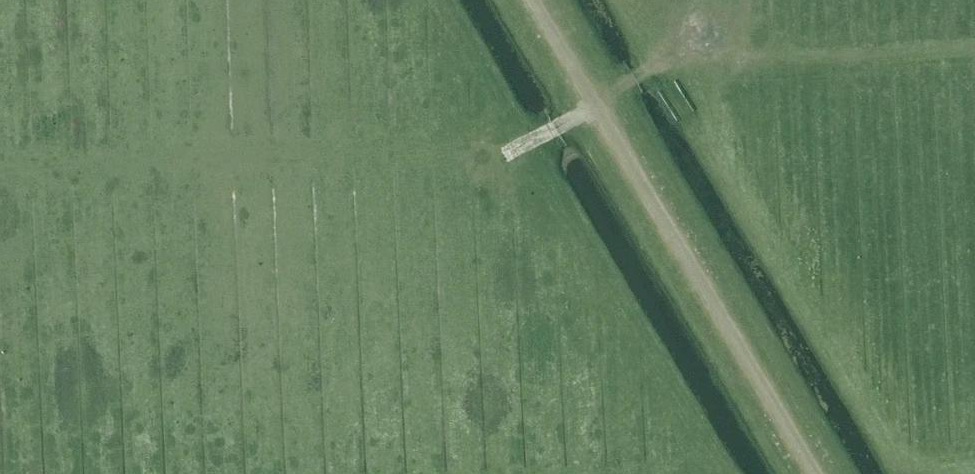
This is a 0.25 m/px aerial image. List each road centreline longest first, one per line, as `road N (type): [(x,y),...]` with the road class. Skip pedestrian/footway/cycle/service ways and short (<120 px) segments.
road 1 (unclassified): [(816,473),(532,0)]

